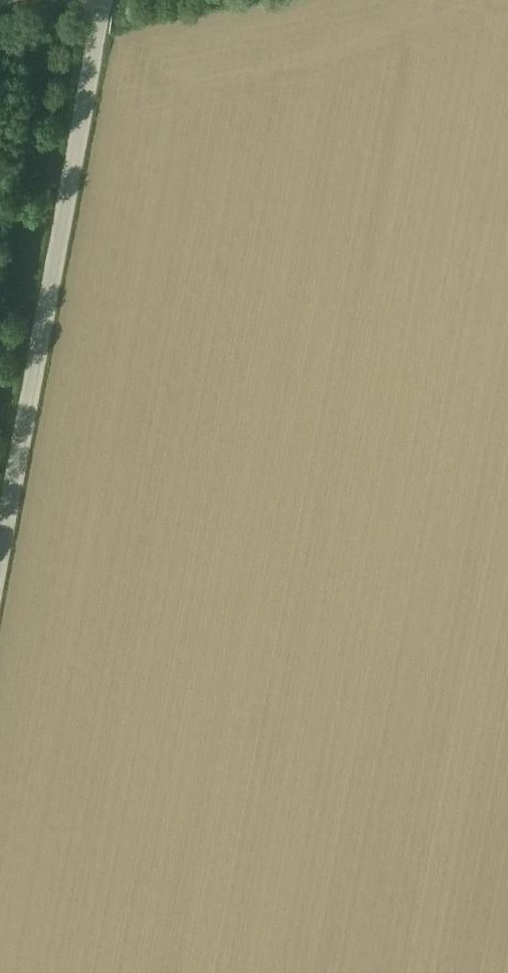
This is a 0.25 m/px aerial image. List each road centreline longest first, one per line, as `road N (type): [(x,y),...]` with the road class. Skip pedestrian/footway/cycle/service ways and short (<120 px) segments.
road 1 (unclassified): [(112,0),(0,564)]

